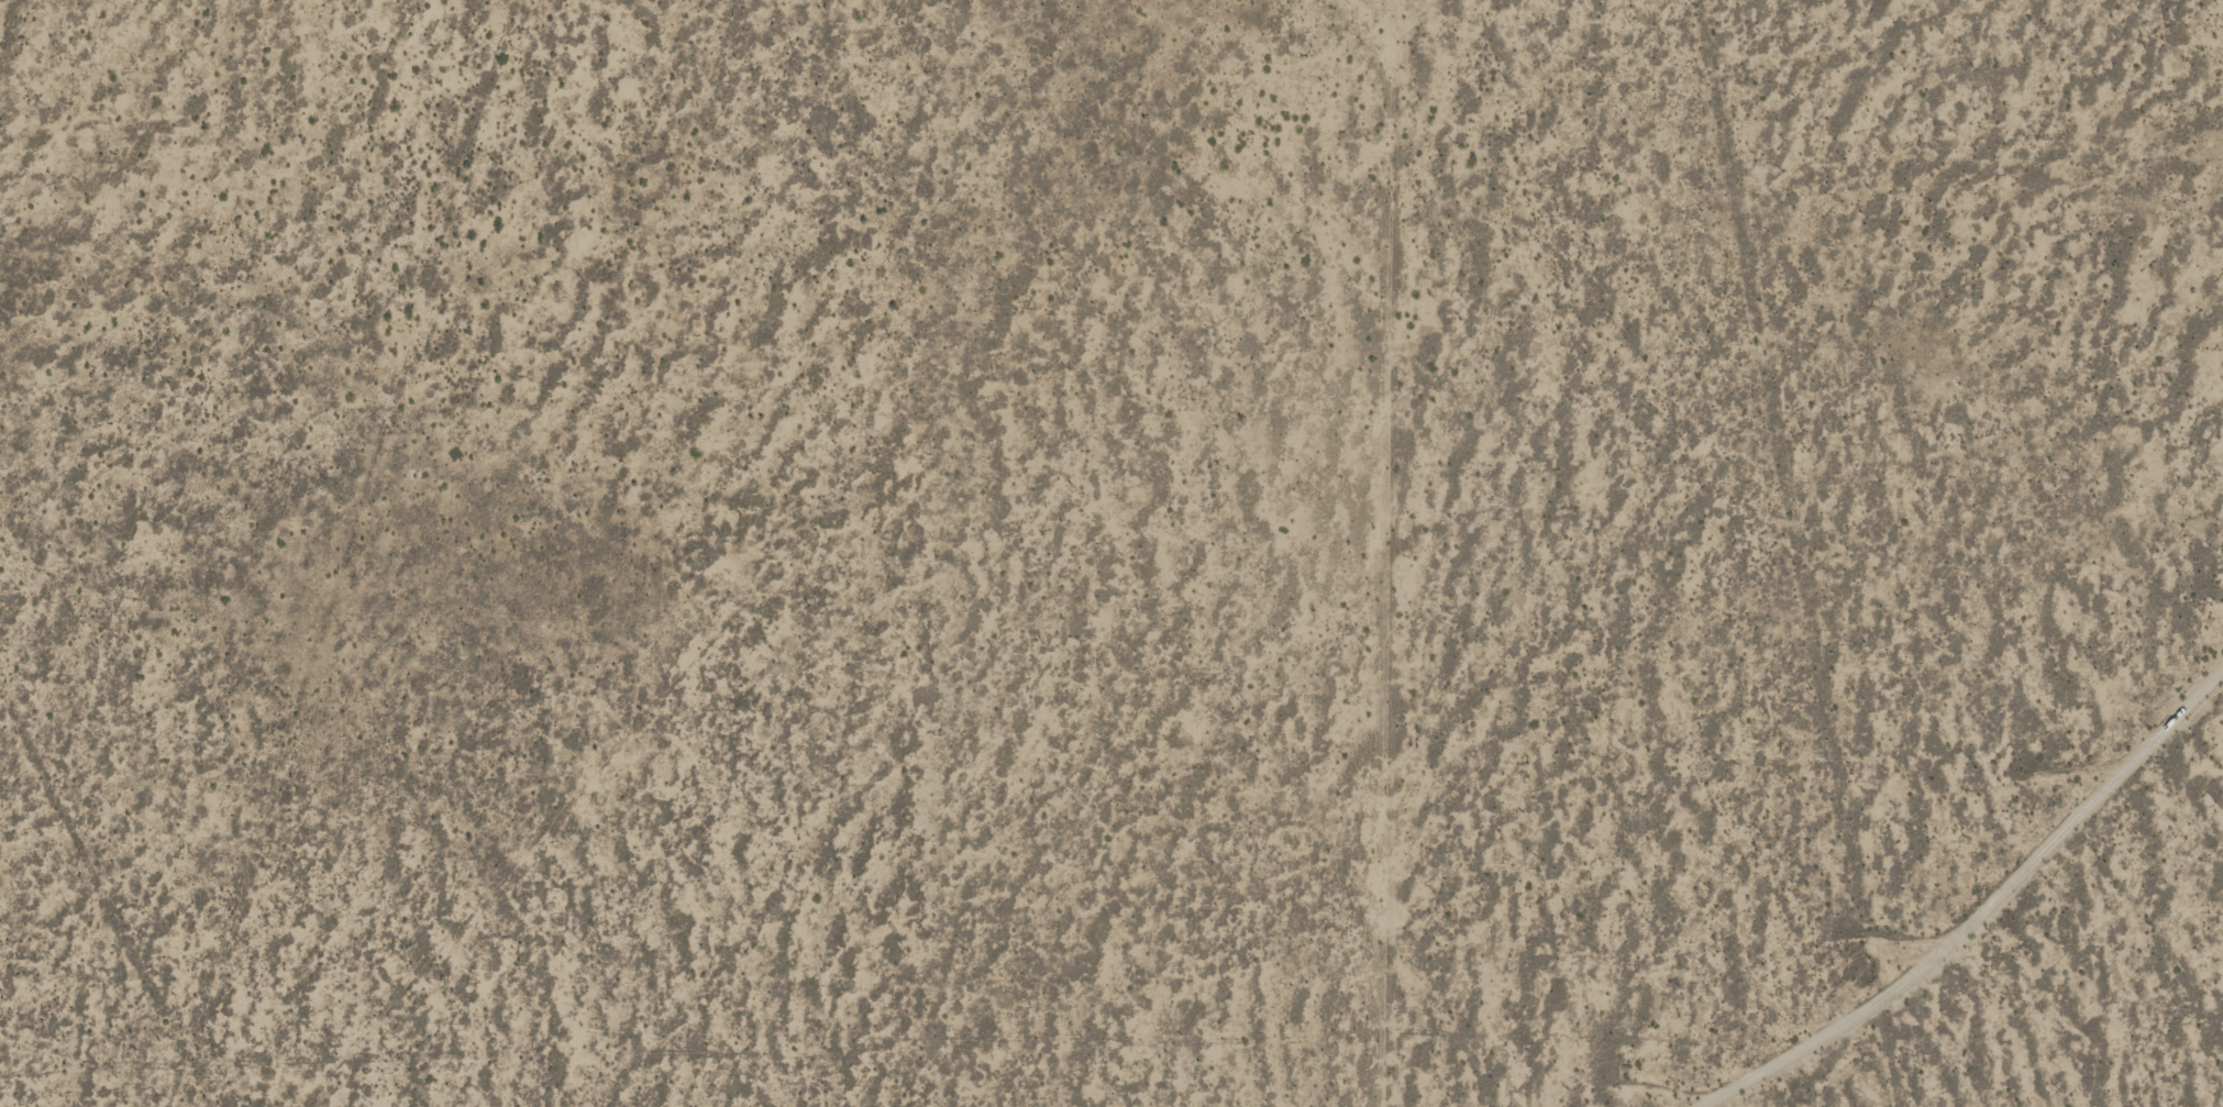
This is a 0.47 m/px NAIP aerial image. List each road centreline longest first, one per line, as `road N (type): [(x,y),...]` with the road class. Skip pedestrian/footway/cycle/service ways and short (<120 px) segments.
road 1 (track): [(1874,1106),(1855,1059),(1860,1031),(2222,671)]

